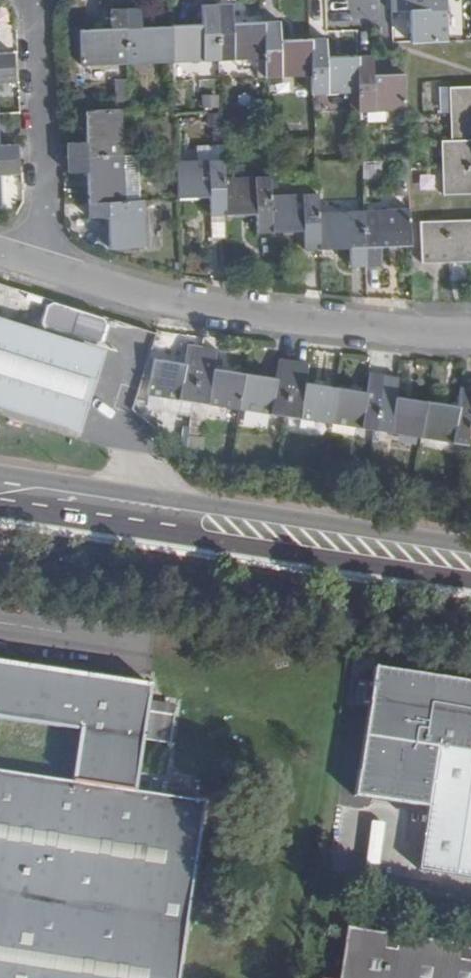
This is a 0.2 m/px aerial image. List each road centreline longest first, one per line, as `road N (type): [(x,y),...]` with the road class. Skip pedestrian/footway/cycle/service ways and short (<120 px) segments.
road 1 (secondary): [(470,566),(0,498)]
road 2 (residential): [(470,333),(249,313),(155,298),(46,266)]
road 3 (residential): [(36,0),(46,266)]

